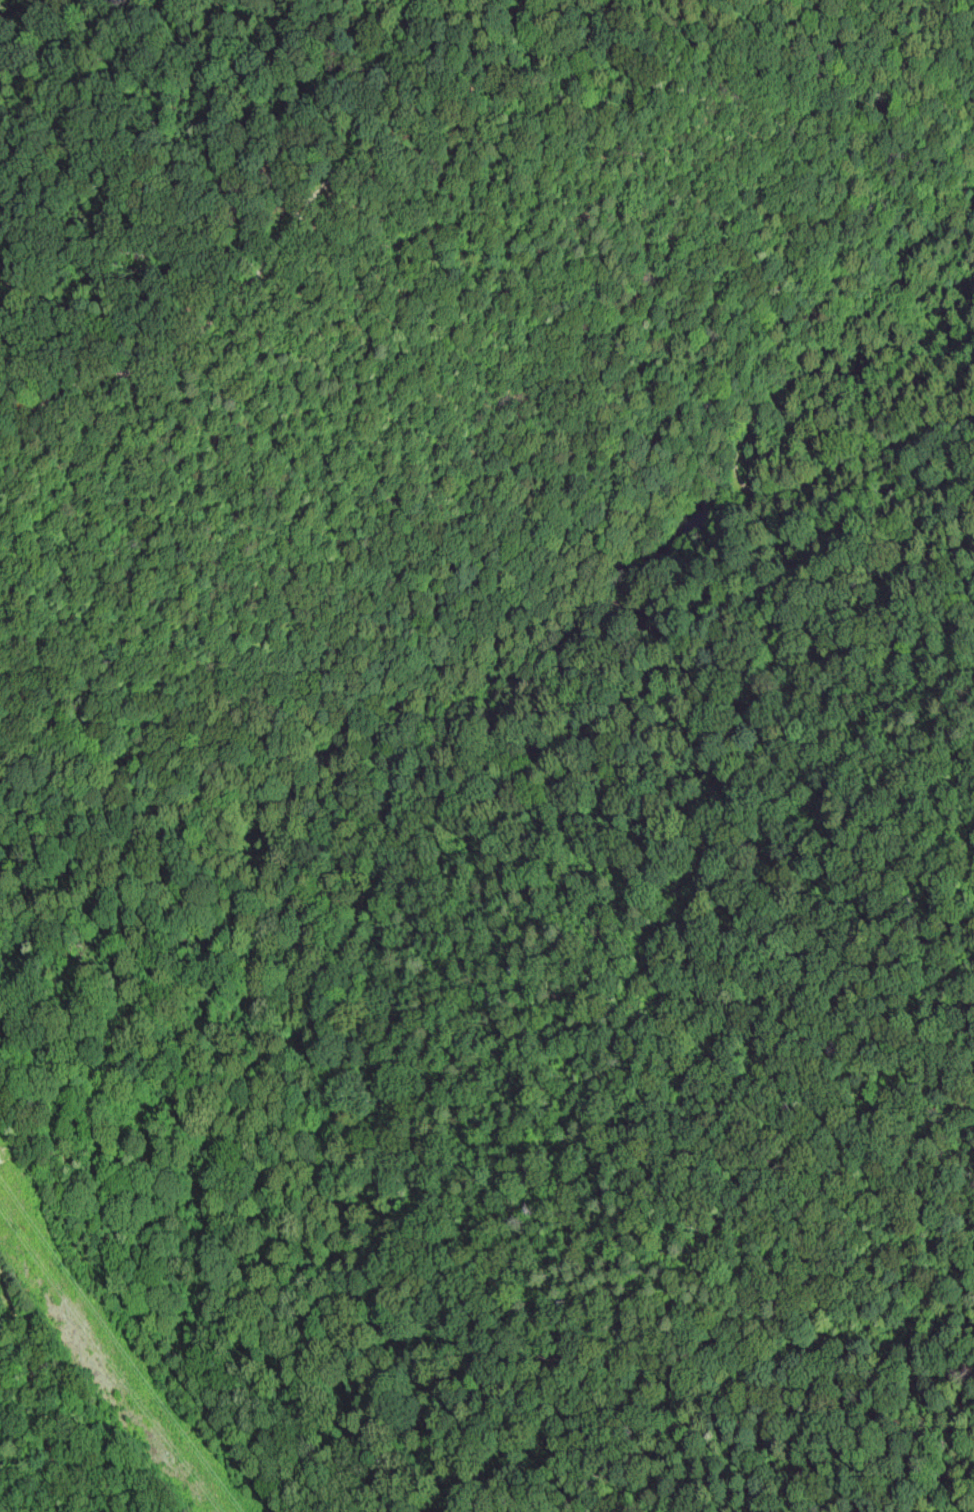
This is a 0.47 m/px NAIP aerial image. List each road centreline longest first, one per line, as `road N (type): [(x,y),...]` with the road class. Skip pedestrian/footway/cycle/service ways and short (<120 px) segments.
road 1 (track): [(973,181),(724,461),(739,490),(766,492),(826,479),(973,415)]

